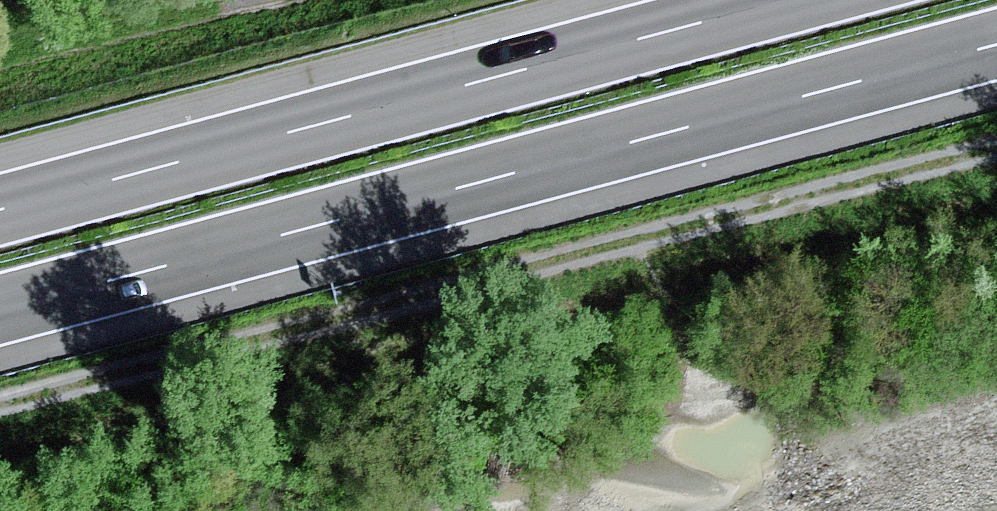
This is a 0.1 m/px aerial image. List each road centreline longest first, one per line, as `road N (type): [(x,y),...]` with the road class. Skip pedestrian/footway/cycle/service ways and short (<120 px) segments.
road 1 (motorway): [(0,311),(996,45)]
road 2 (track): [(0,412),(996,152)]
road 3 (motorway): [(781,0),(0,208)]

